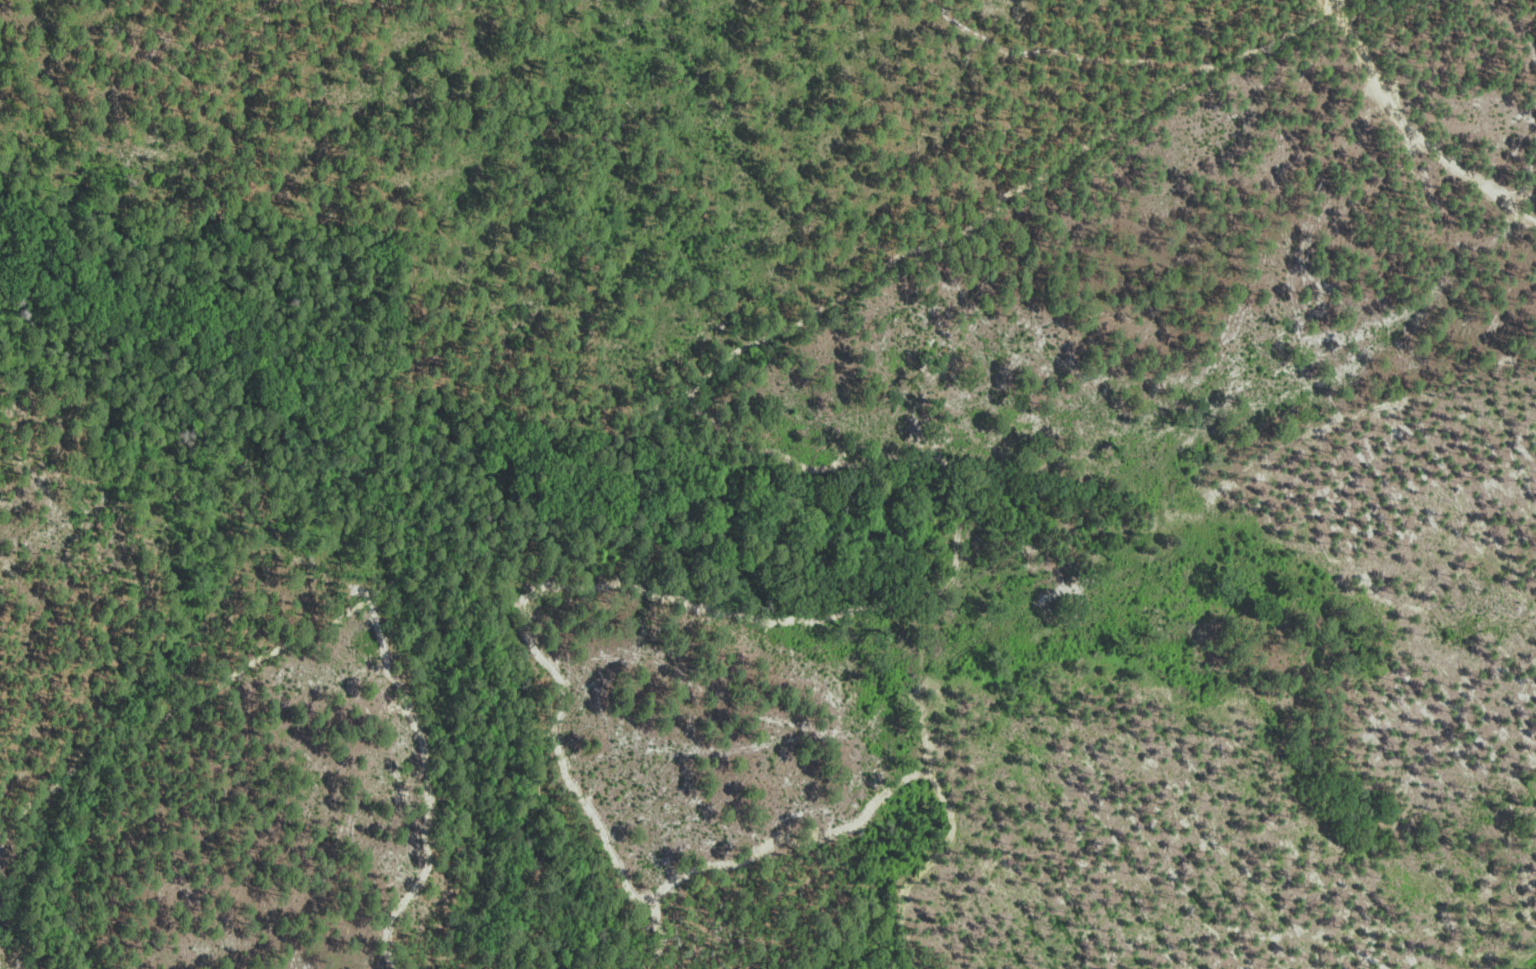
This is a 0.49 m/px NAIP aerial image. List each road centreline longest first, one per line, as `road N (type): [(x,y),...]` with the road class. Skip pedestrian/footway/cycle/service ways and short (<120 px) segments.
road 1 (track): [(1535,223),(1412,134),(1382,96),(1334,0)]

